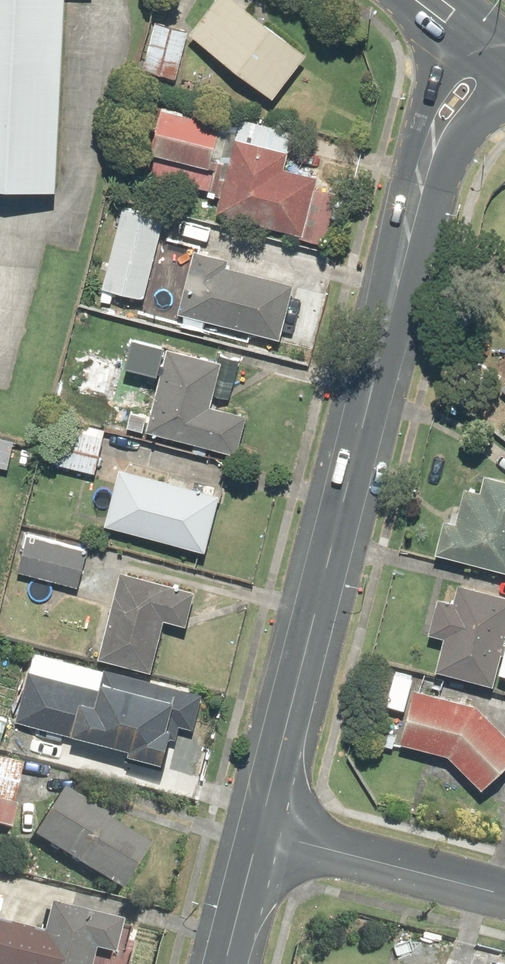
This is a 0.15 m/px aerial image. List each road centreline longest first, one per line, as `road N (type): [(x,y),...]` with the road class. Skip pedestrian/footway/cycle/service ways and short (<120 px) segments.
road 1 (tertiary): [(263,827),(417,190)]
road 2 (residential): [(504,895),(263,827)]
road 3 (tertiary): [(417,190),(427,101),(473,33)]
road 4 (tertiary): [(504,73),(417,190)]
road 5 (tertiary): [(229,963),(263,827)]

